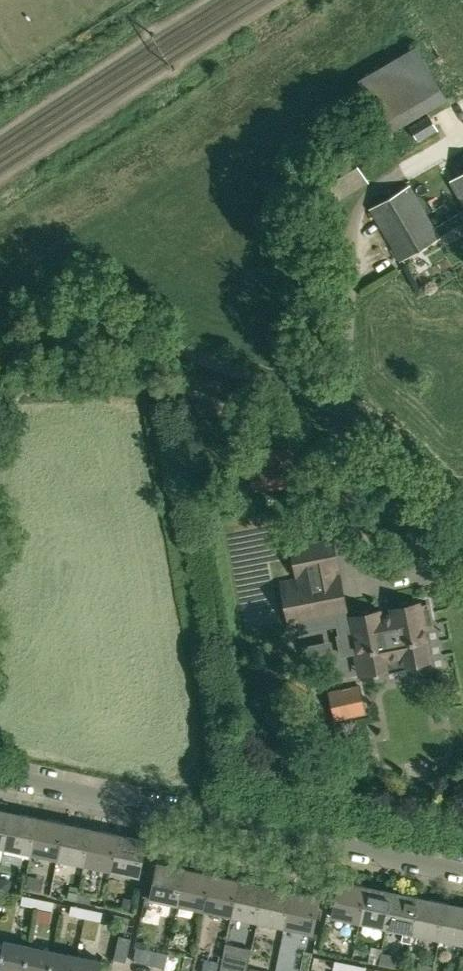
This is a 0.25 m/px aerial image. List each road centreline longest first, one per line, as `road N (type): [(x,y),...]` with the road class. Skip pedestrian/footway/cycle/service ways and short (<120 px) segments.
road 1 (unclassified): [(462,512),(361,423),(313,398),(114,333),(60,332),(0,349)]
road 2 (residential): [(462,875),(0,775)]

